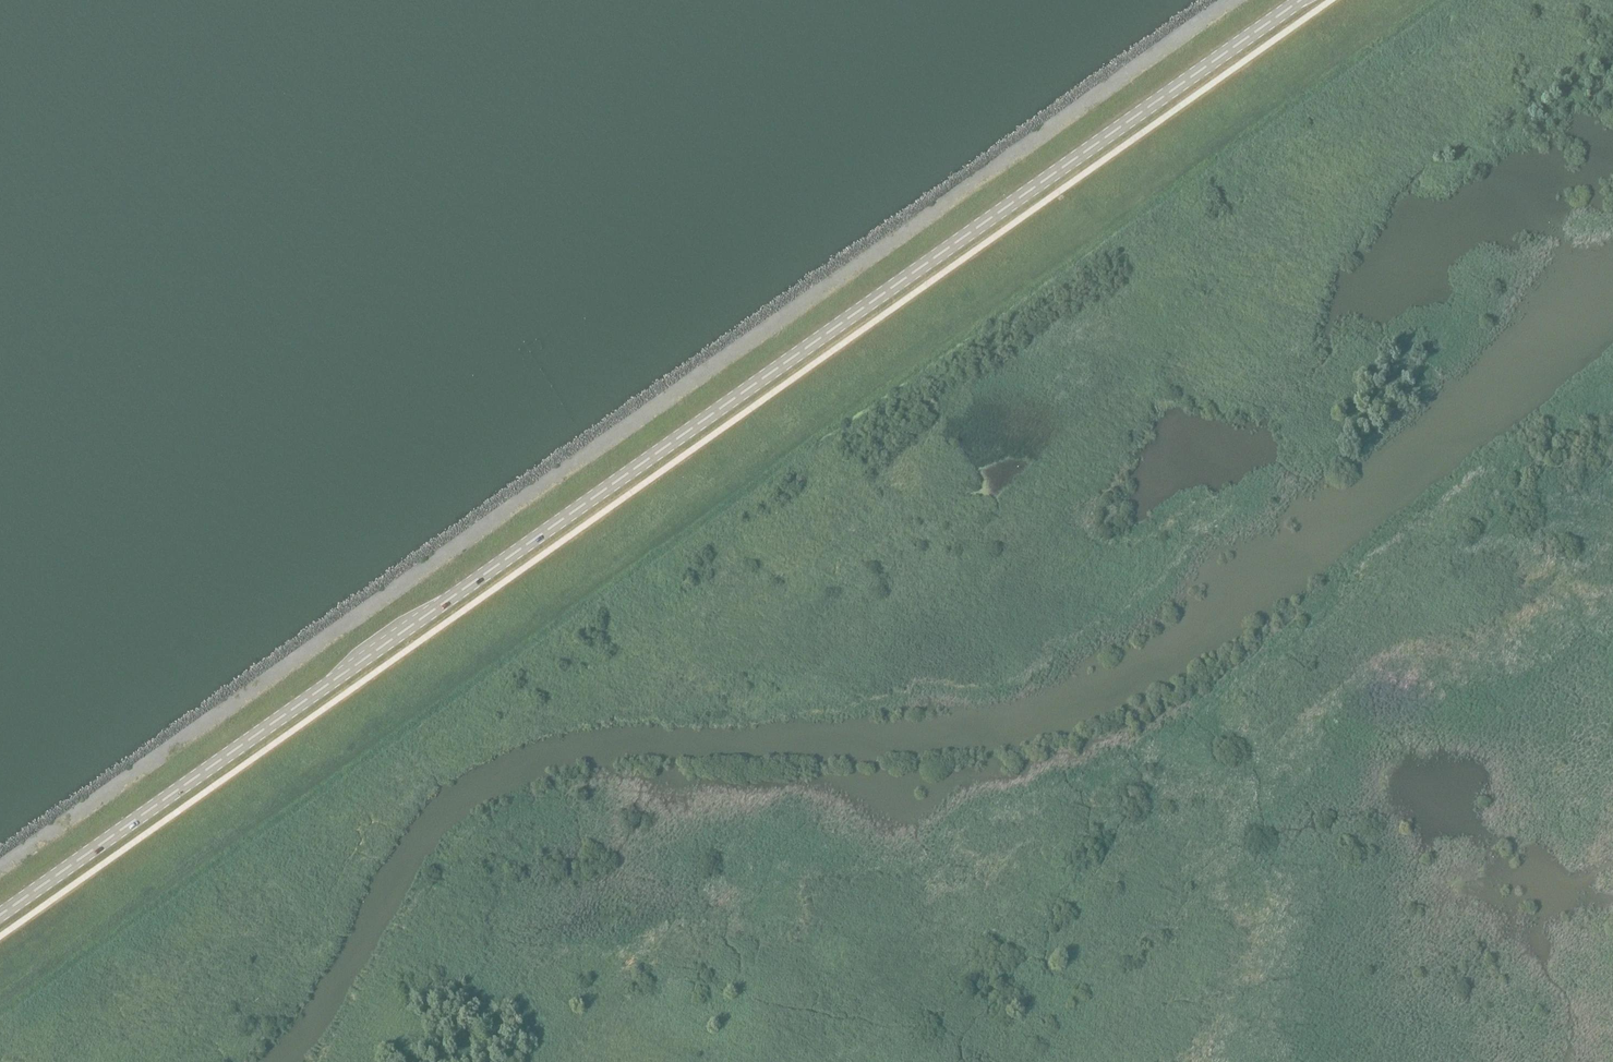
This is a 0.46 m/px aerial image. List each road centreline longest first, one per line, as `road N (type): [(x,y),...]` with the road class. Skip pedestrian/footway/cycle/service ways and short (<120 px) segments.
road 1 (secondary): [(0,915),(1280,0)]

